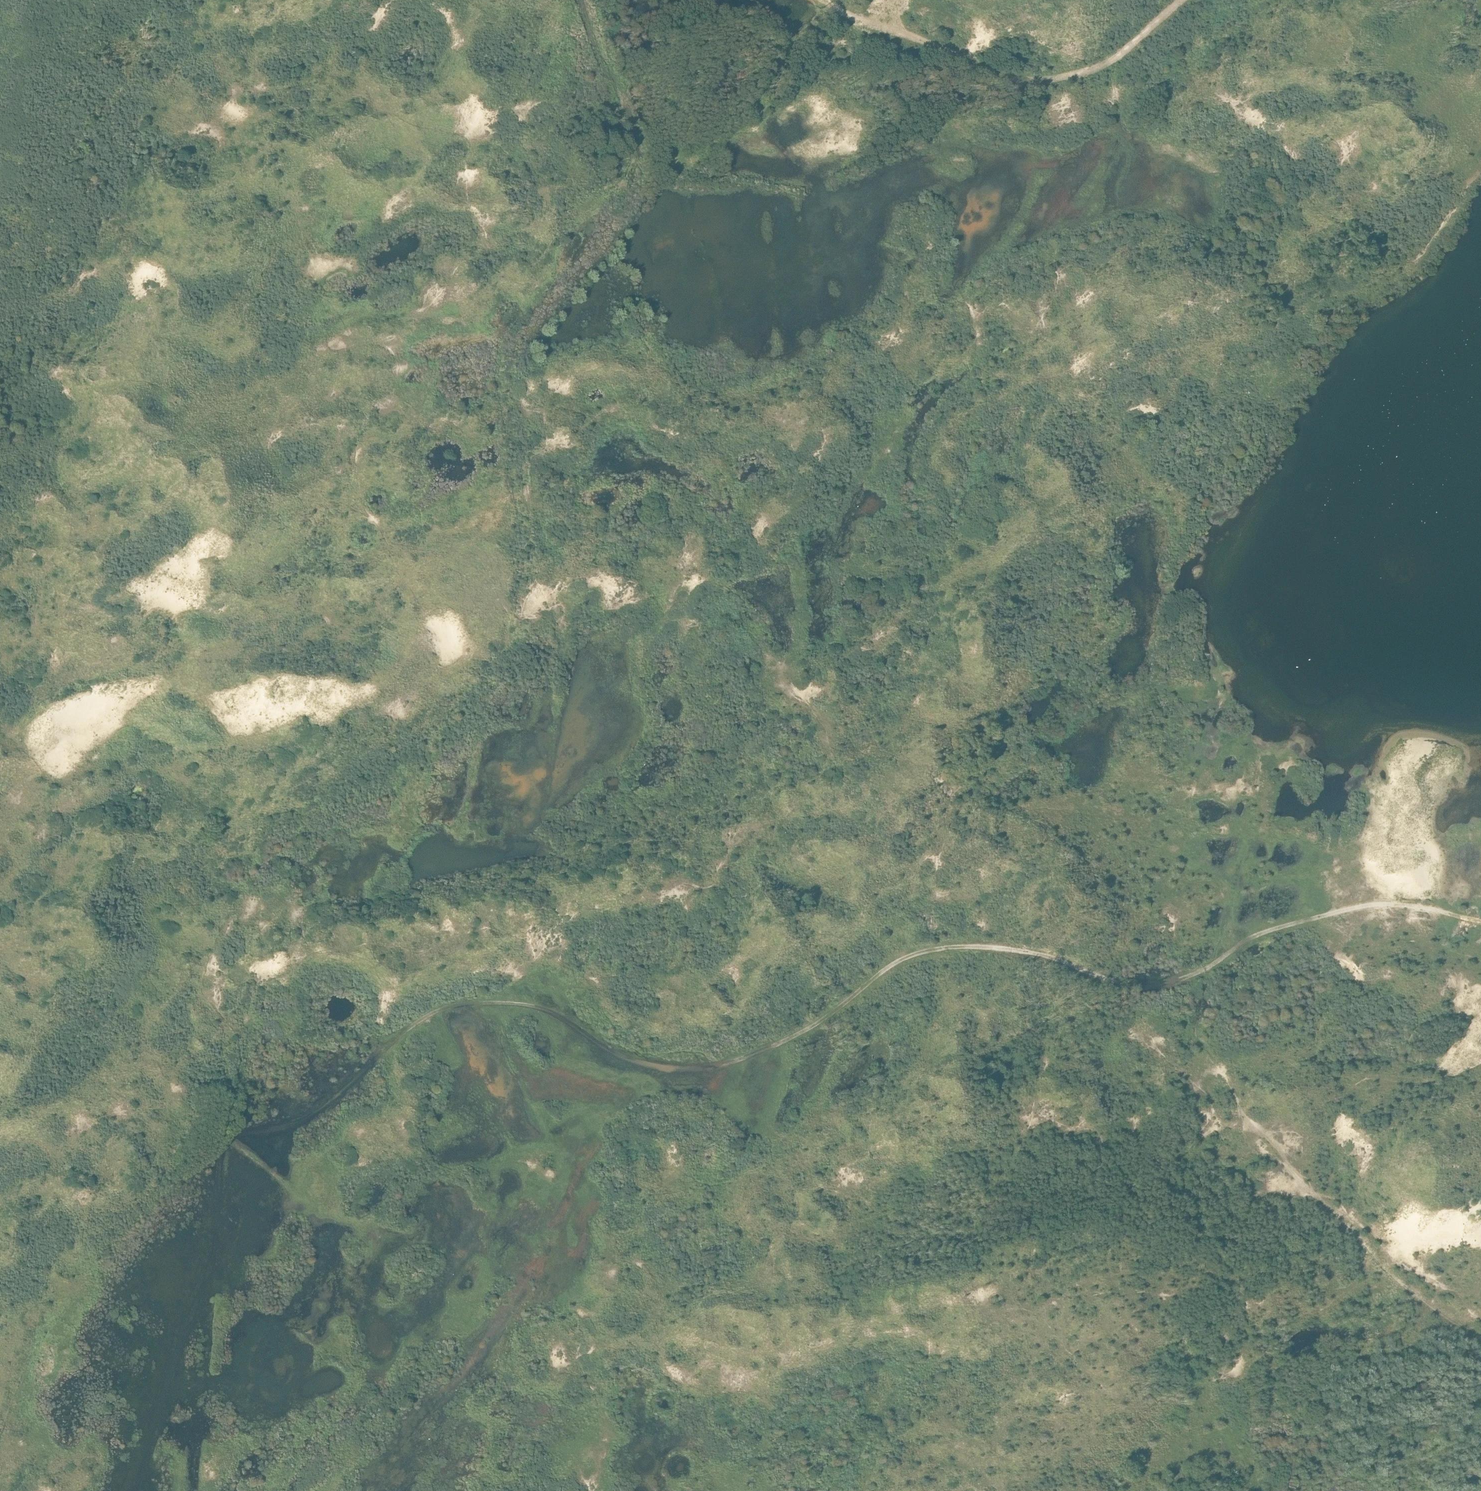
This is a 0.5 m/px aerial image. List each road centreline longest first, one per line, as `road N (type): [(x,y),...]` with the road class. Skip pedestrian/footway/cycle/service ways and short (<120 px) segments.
road 1 (track): [(1181,0),(1111,60),(1043,80),(995,73),(823,0)]

